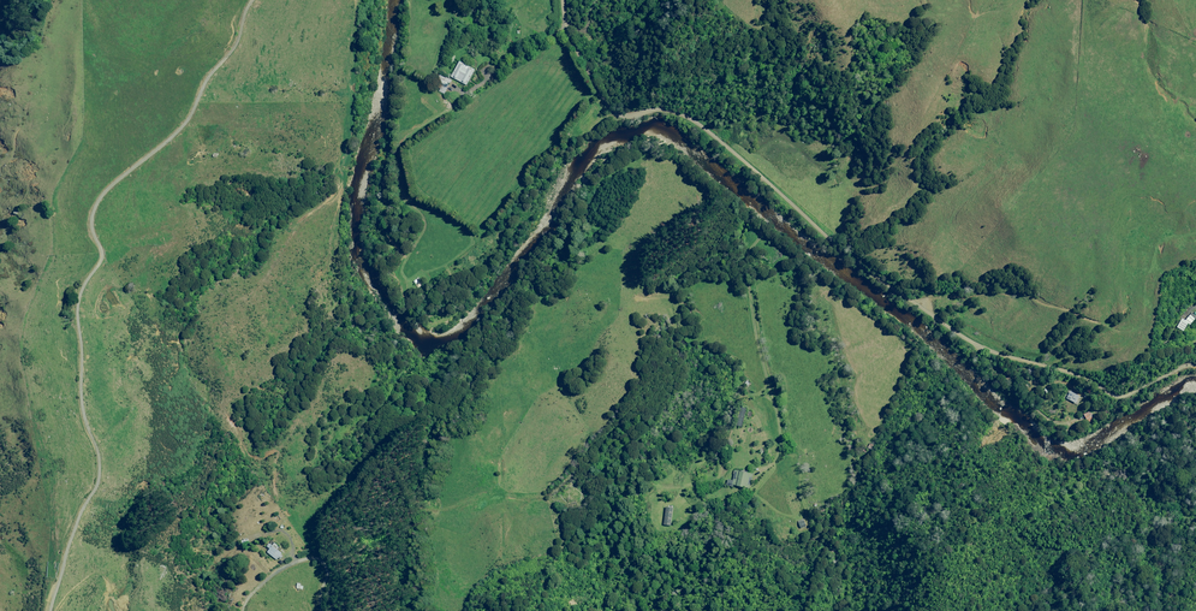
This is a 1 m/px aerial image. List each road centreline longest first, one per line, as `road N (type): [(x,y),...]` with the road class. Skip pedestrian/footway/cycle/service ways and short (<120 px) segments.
road 1 (unclassified): [(1195,364),(1123,396),(969,342),(681,113),(601,110),(560,31),(560,0)]
road 2 (track): [(52,610),(83,502),(102,468),(79,407),(74,321),(97,261),(94,217),(117,176),(183,129),(202,85),(229,54),(248,0)]
road 3 (track): [(737,476),(656,489),(633,464),(633,440),(614,429),(563,483),(536,496),(503,491),(447,512),(416,502),(400,473),(380,474),(338,557)]

